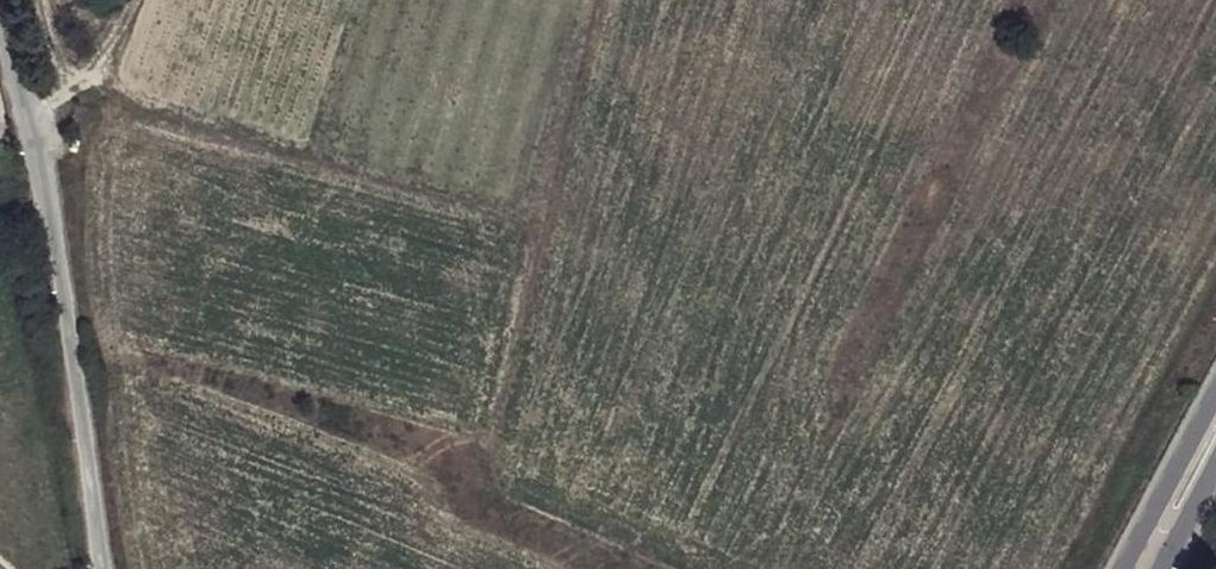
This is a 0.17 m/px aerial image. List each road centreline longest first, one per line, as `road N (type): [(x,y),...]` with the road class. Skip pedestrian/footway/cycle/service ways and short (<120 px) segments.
road 1 (unclassified): [(0,21),(44,176),(99,568)]
road 2 (secondary): [(1215,389),(1121,568)]

